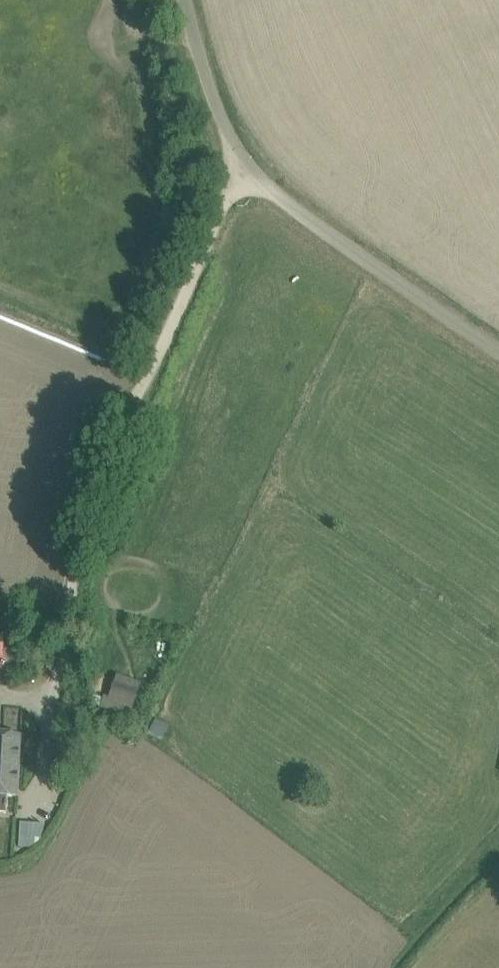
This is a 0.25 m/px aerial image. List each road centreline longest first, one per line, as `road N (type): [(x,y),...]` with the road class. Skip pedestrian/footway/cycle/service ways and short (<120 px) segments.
road 1 (track): [(246,166),(101,450),(85,499),(62,791)]
road 2 (unclassified): [(498,350),(295,212),(246,166),(217,115),(186,0)]

